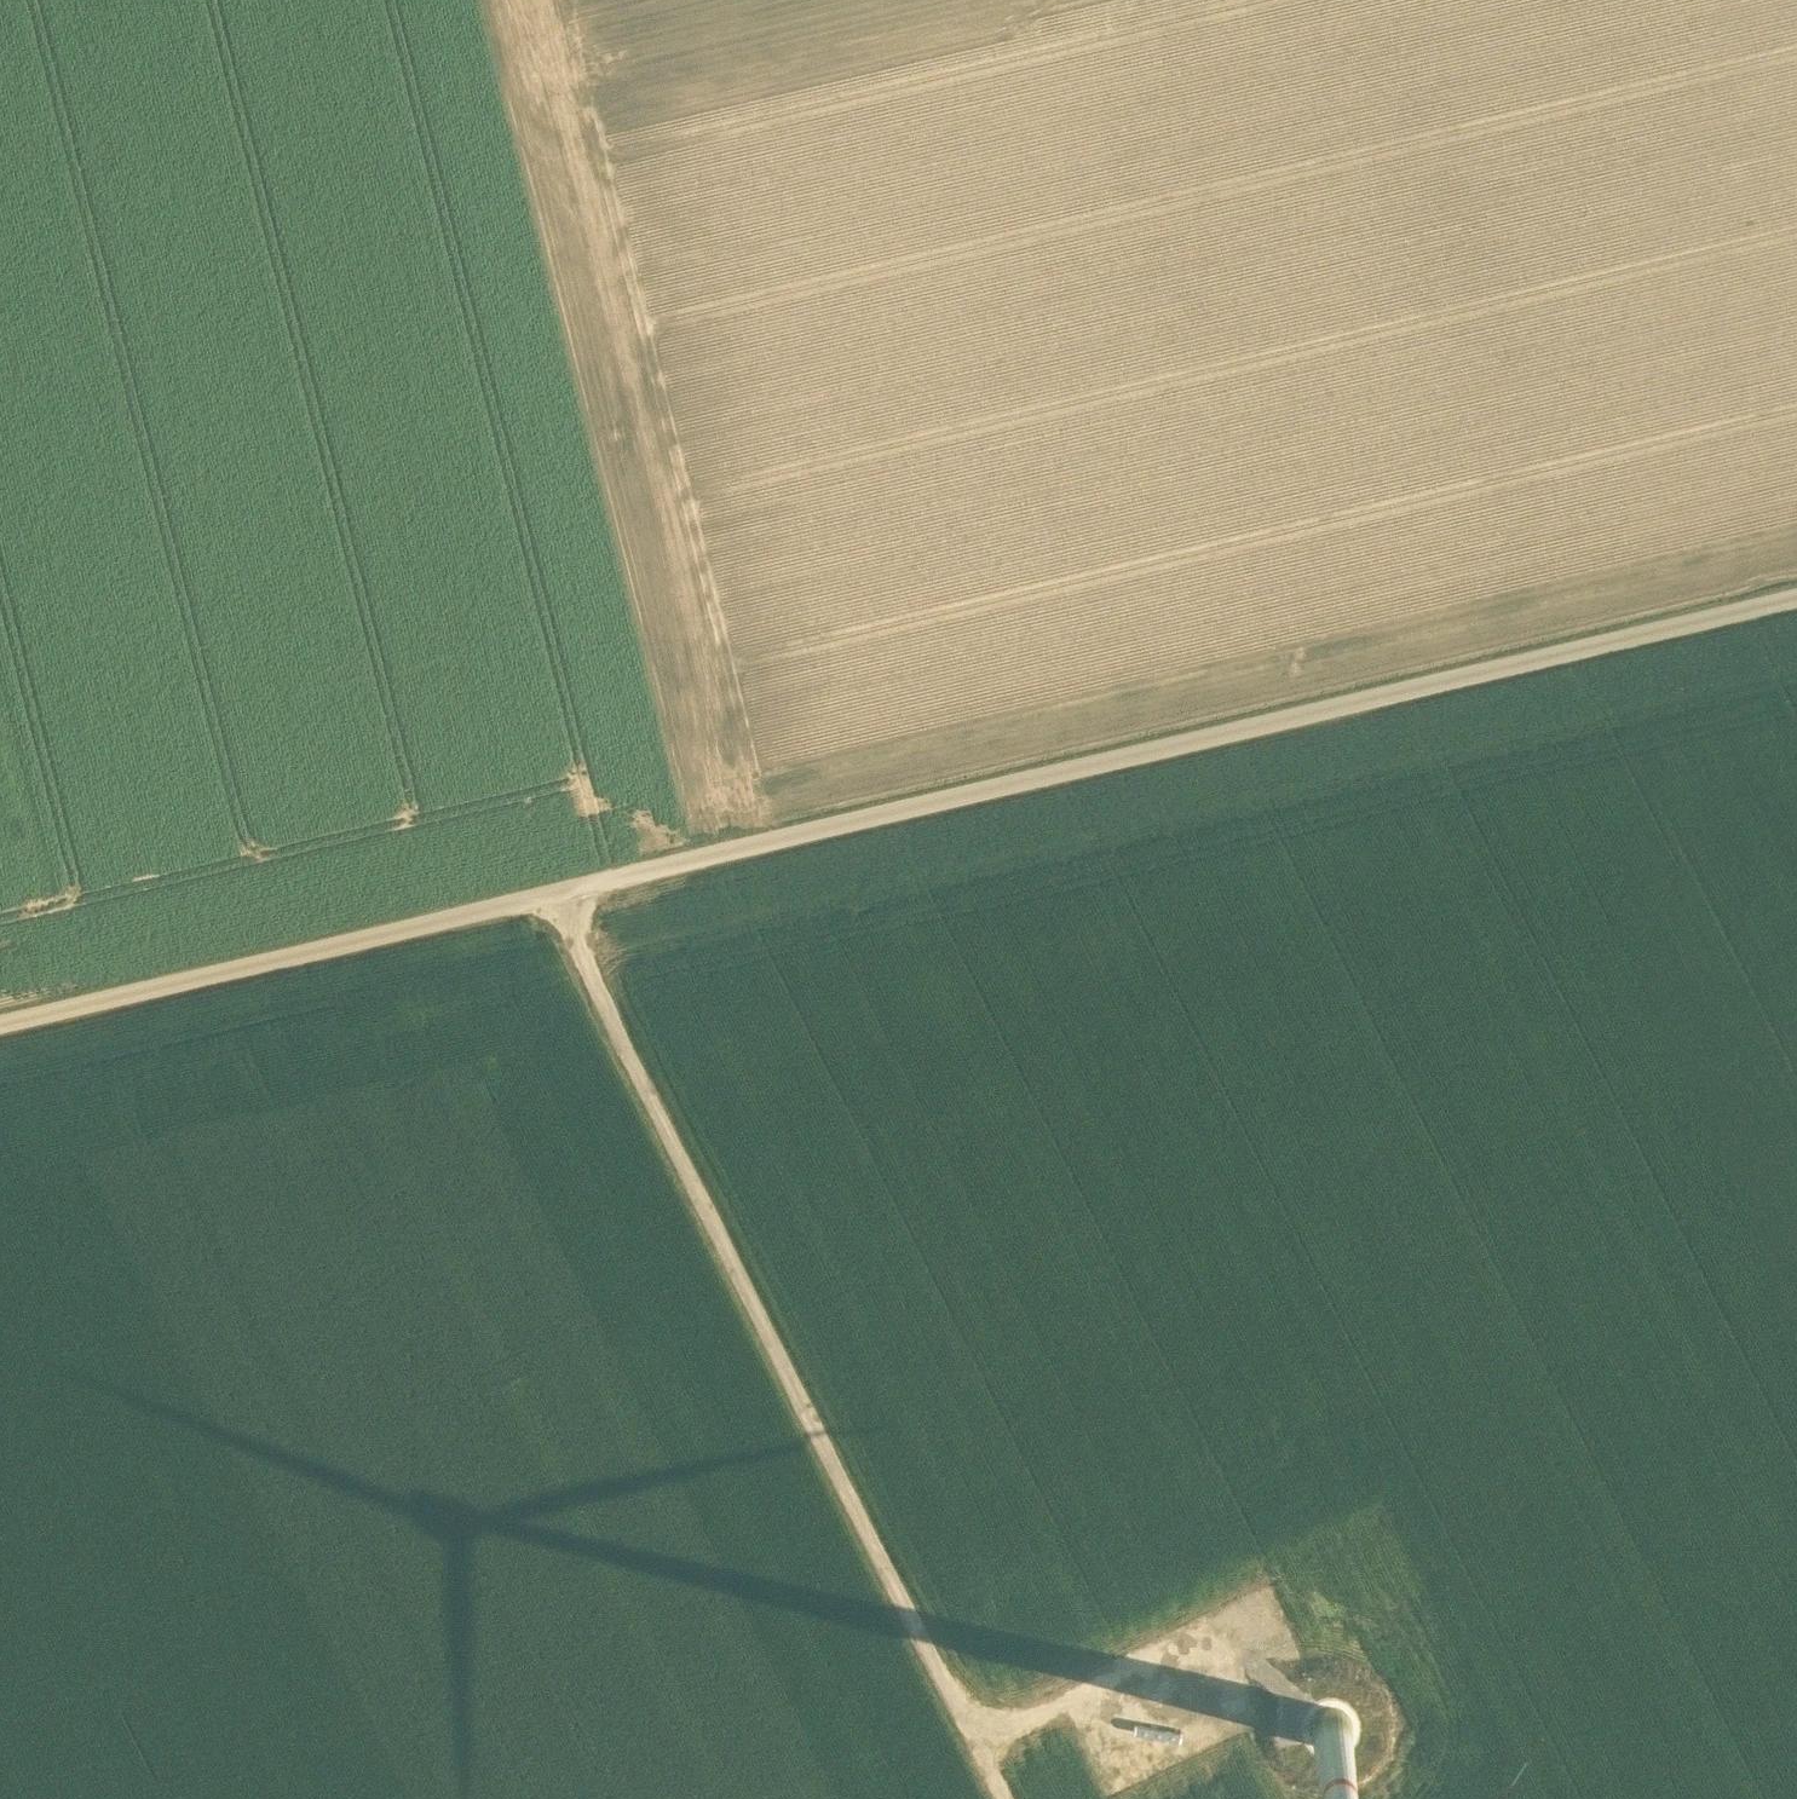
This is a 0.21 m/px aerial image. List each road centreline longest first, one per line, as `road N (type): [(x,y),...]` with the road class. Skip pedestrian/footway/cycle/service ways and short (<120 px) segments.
road 1 (unclassified): [(1796,600),(0,1032)]

